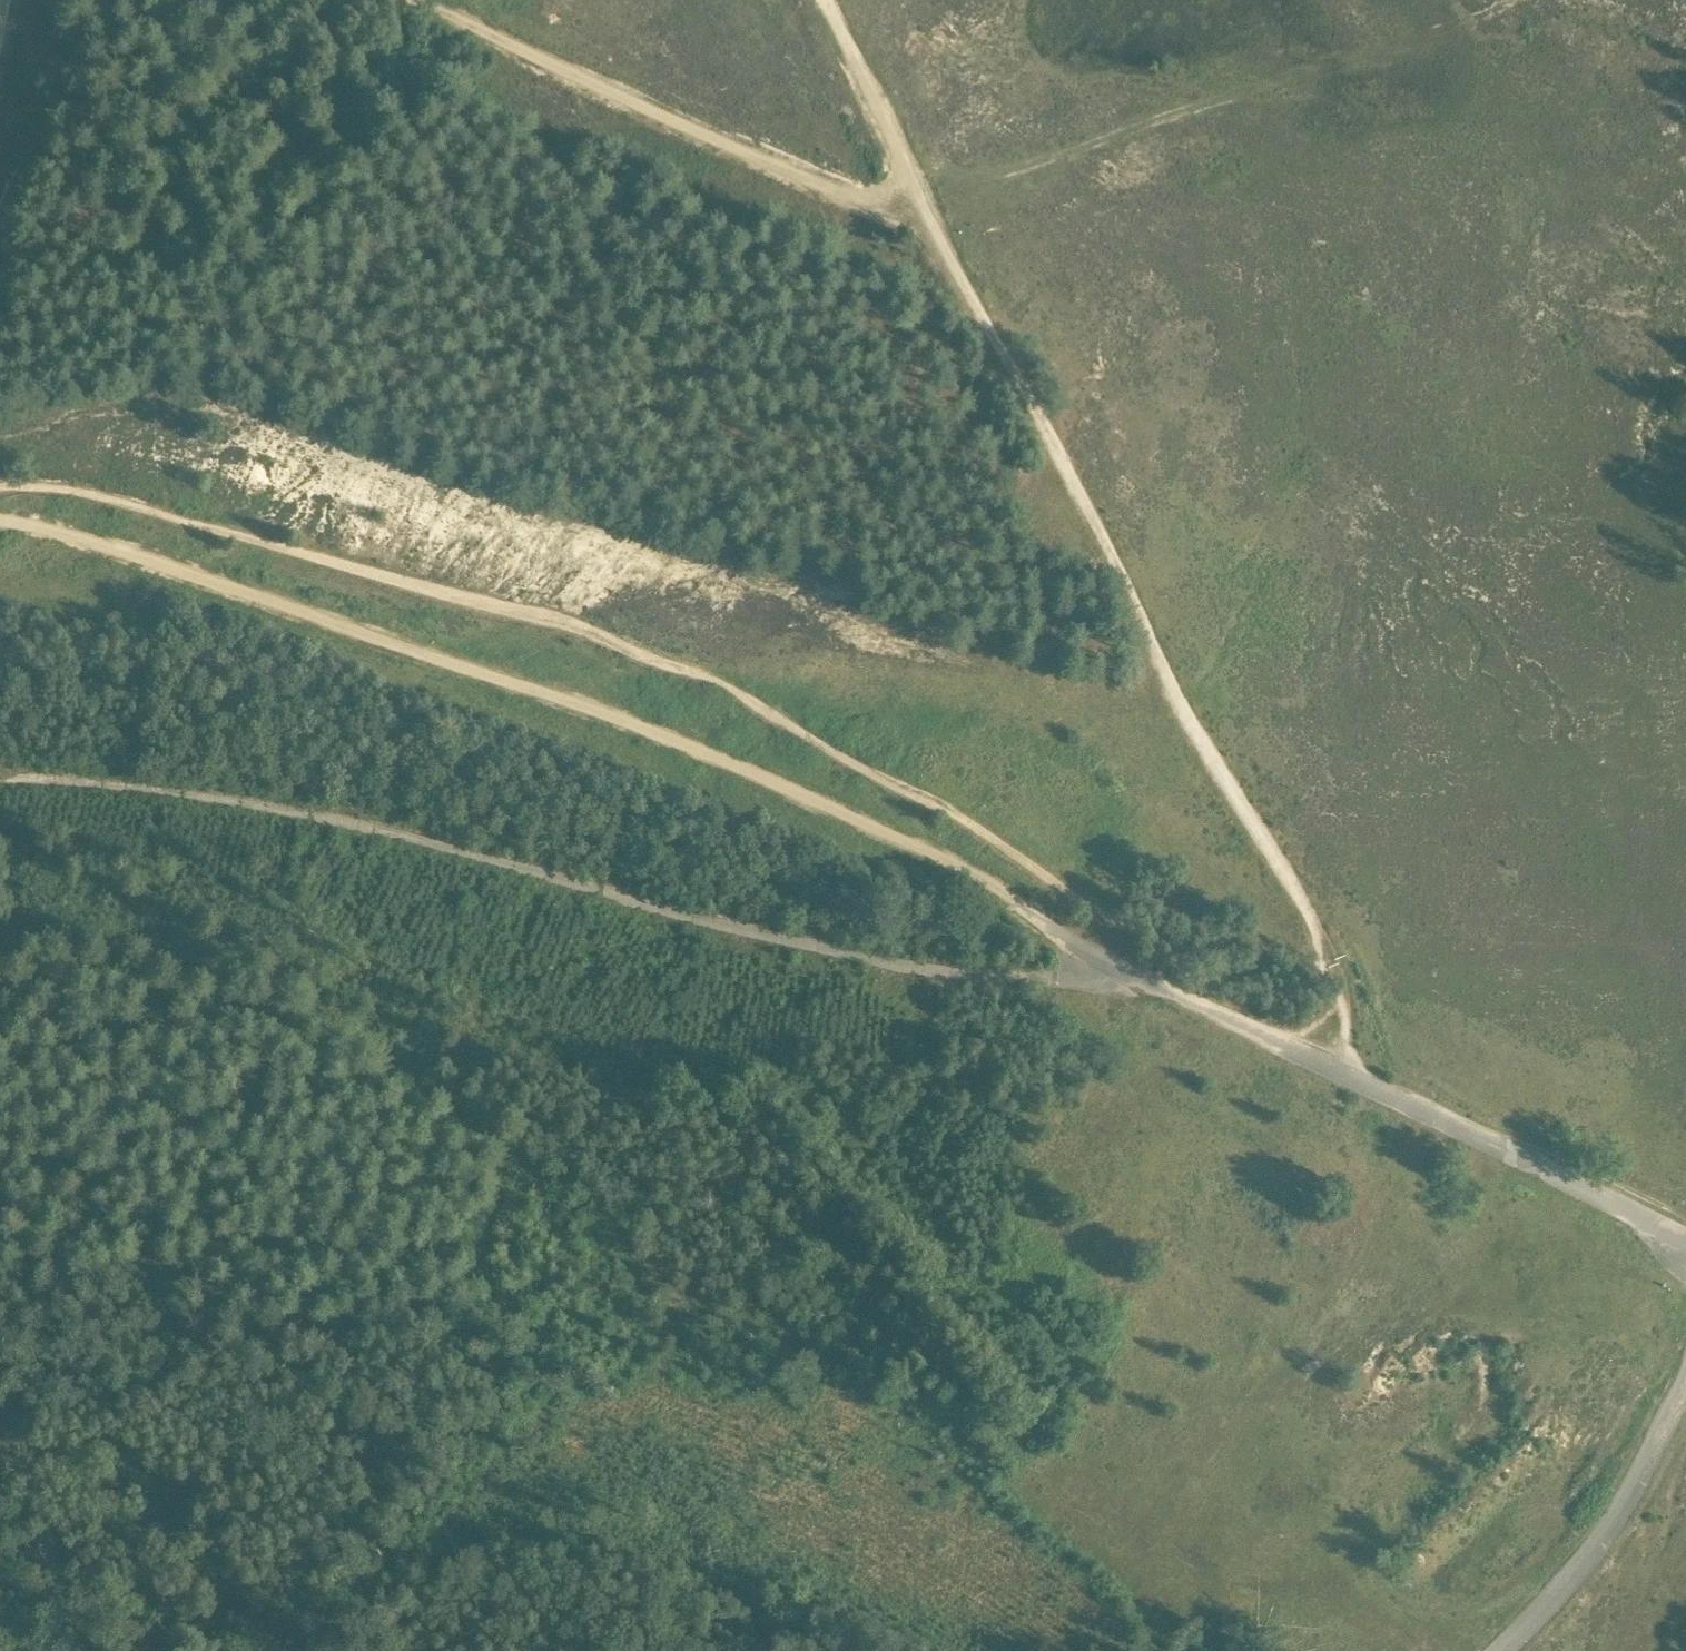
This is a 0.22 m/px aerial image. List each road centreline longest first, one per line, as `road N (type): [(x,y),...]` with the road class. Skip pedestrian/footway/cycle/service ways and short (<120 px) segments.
road 1 (track): [(1142,984),(956,863),(598,704),(202,565),(0,506)]
road 2 (track): [(1326,1071),(1343,1017),(1331,961),(1194,720),(1097,512),(1003,345),(830,0)]
road 3 (track): [(1142,984),(878,958),(367,819),(84,769),(0,768)]
road 4 (track): [(933,197),(887,195),(812,168),(446,0)]
road 5 (track): [(1685,1244),(1326,1071)]
road 6 (track): [(1685,1380),(1620,1508),(1558,1592),(1498,1650)]
road 7 (track): [(1326,1071),(1215,1022)]

